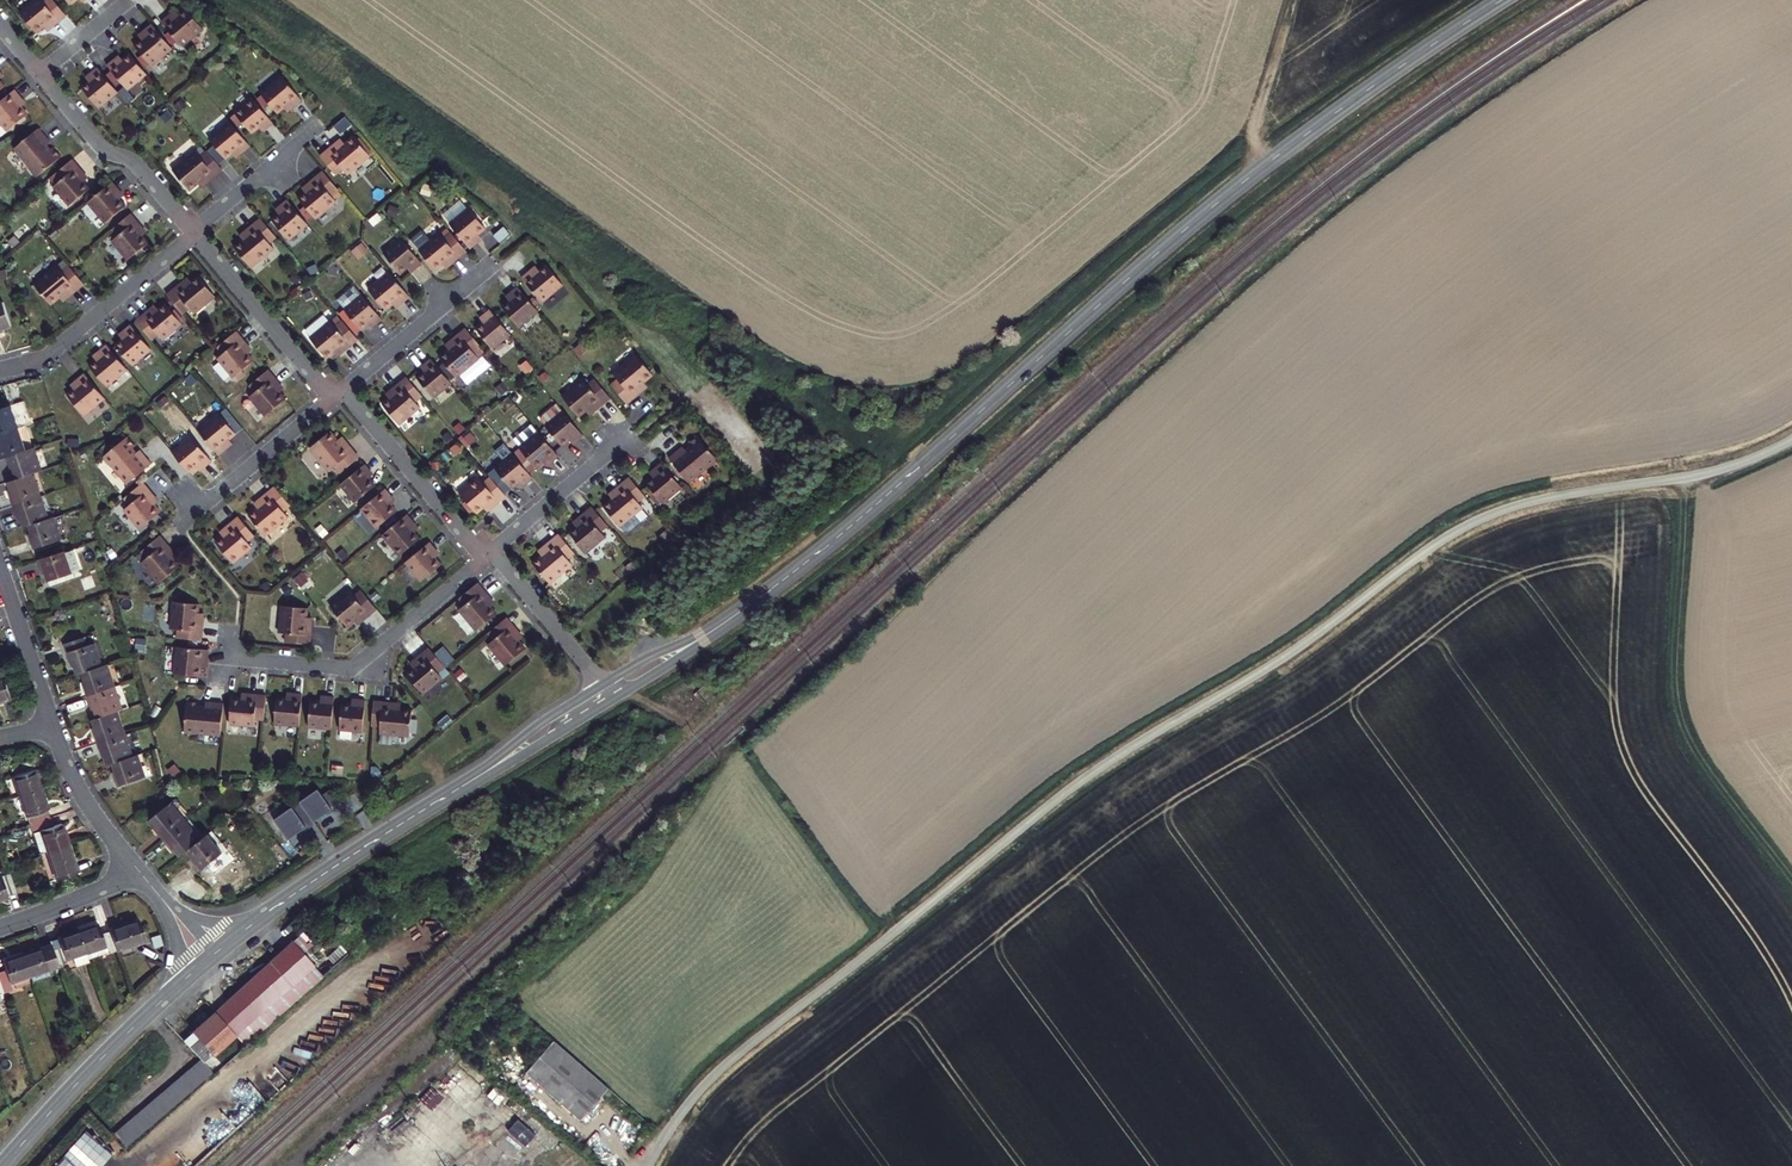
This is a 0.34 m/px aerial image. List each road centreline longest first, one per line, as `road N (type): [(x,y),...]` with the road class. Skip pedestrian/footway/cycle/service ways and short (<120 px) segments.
road 1 (residential): [(648,1165),(703,1081),(1073,784),(1294,649),(1449,532),(1549,498),(1727,472),(1764,453)]
road 2 (tertiary): [(610,691),(682,651),(822,550),(1219,202),(1502,0)]
road 3 (track): [(1684,478),(1675,666),(1686,730),(1791,885)]
road 4 (tertiary): [(257,921),(610,691)]
road 5 (residential): [(483,559),(351,670),(225,659)]
road 6 (tertiary): [(3,1165),(176,987)]
road 7 (residential): [(194,234),(60,346),(0,370)]
road 8 (residential): [(38,73),(103,151),(137,165),(194,234)]
road 9 (residential): [(343,391),(483,559)]
road 10 (residential): [(194,234),(333,400)]
road 11 (residential): [(491,267),(343,391)]
road 12 (residential): [(492,553),(610,691)]
road 13 (residential): [(333,400),(196,513)]
road 14 (residential): [(625,439),(492,553)]
road 15 (residential): [(140,873),(83,796),(53,726)]
road 16 (residential): [(53,726),(0,568)]
road 17 (residential): [(316,130),(194,234)]
road 18 (residential): [(140,873),(0,928)]

